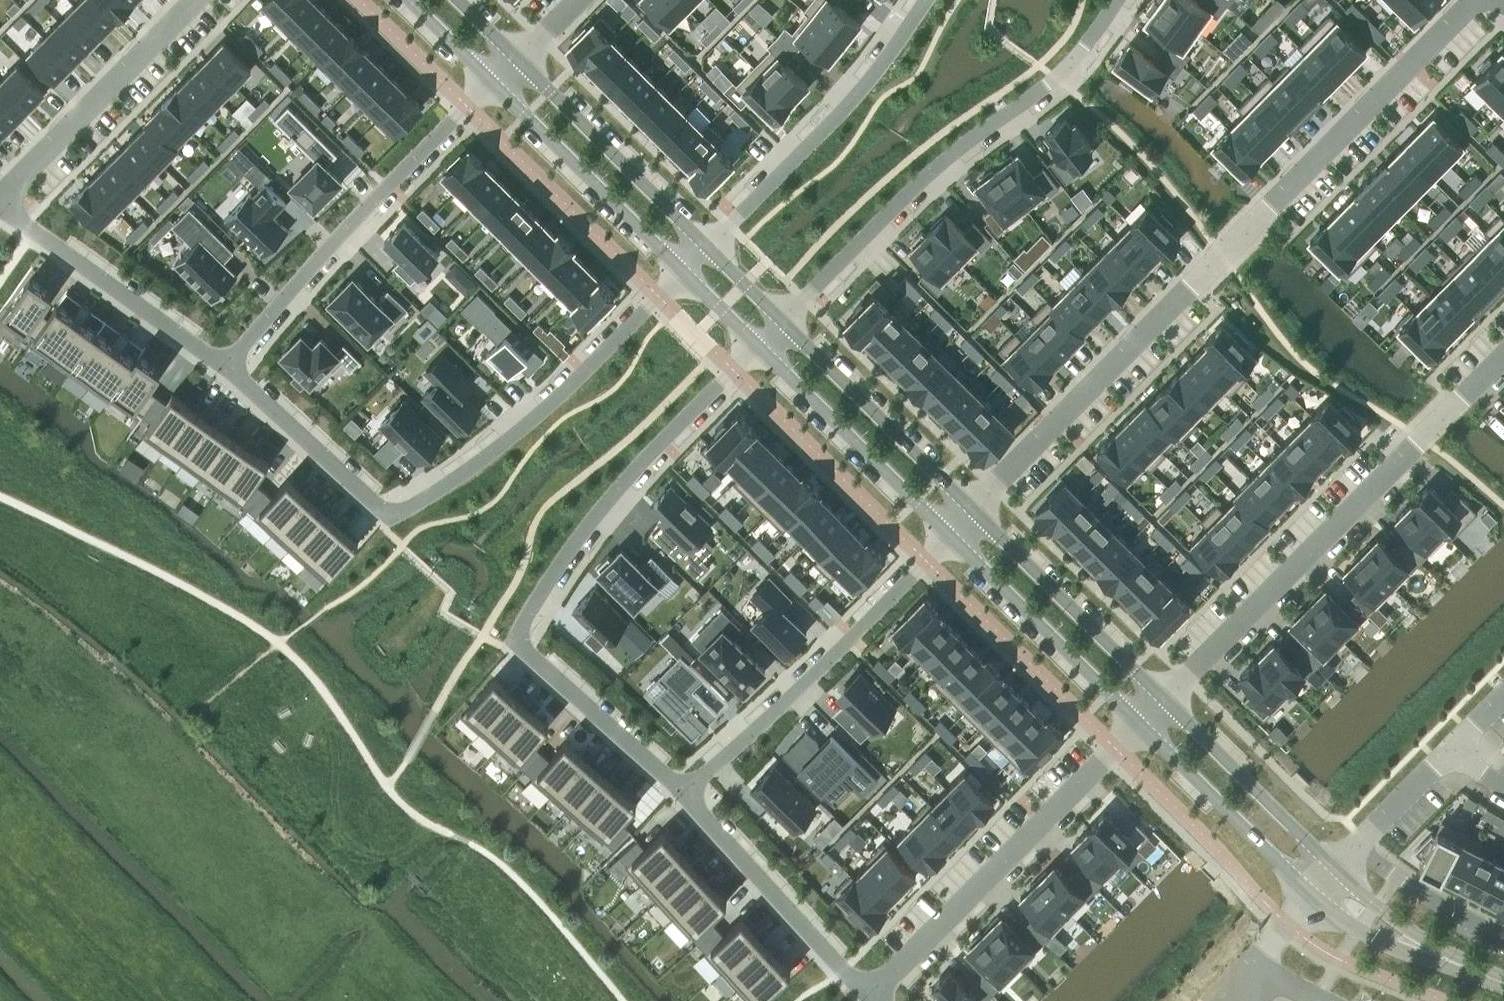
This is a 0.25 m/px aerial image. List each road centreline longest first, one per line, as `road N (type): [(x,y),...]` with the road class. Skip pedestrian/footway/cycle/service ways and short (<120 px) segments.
road 1 (residential): [(1472,0),(976,511)]
road 2 (residential): [(224,363),(387,518),(512,435),(682,267)]
road 3 (residential): [(759,345),(650,452),(575,543),(517,637),(684,792)]
road 4 (residential): [(1503,354),(1162,696)]
road 5 (residential): [(1112,0),(1051,80),(916,184),(782,322)]
road 6 (residential): [(494,81),(224,363)]
road 7 (residential): [(1139,719),(871,995)]
road 8 (residential): [(951,535),(684,792)]
road 9 (residential): [(707,241),(866,84),(929,0)]
road 10 (residential): [(199,0),(0,199)]
road 11 (residential): [(684,792),(871,995)]
road 12 (residential): [(0,208),(224,363)]
road 13 (tertiary): [(976,511),(782,322)]
road 14 (tertiary): [(759,345),(951,535)]
road 15 (tertiary): [(494,81),(682,267)]
road 16 (tertiary): [(707,241),(517,58)]
road 17 (tertiary): [(951,535),(1139,719)]
road 18 (tertiary): [(1162,696),(976,511)]
road 19 (tertiary): [(1139,719),(1315,896)]
road 20 (tertiary): [(1334,874),(1162,696)]
road 21 (residential): [(1503,936),(1432,900),(1358,846)]
road 22 (residential): [(1453,751),(1358,846)]
road 23 (tertiary): [(1315,896),(1387,943),(1422,948)]

